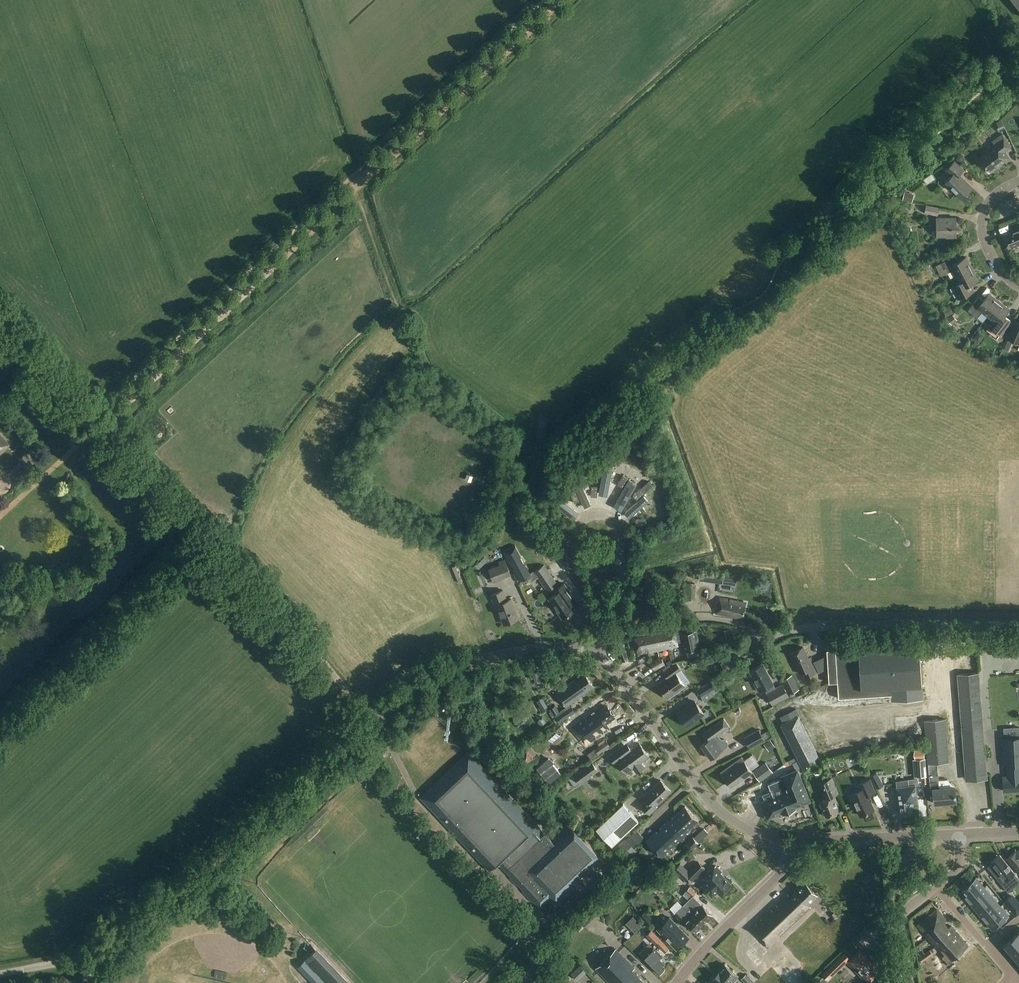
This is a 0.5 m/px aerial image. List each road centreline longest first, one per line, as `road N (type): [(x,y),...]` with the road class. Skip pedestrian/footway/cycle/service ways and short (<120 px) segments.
road 1 (unclassified): [(0,973),(88,956),(121,938),(374,719)]
road 2 (track): [(352,190),(99,423)]
road 3 (track): [(328,667),(99,423)]
road 4 (unclassified): [(793,859),(711,803),(595,650)]
road 5 (track): [(559,0),(352,190)]
road 6 (unclassified): [(374,719),(422,681),(470,661),(546,646),(595,650)]
road 7 (track): [(1018,623),(812,627)]
road 8 (residential): [(812,627),(767,642),(716,620),(625,632)]
road 9 (tertiary): [(793,859),(821,844),(960,835)]
road 10 (tertiary): [(677,982),(793,859)]
road 11 (track): [(99,423),(0,318)]
road 12 (residential): [(619,563),(618,526),(599,516),(582,522),(583,552),(617,560)]
road 13 (residential): [(1018,285),(992,258),(982,227),(991,199),(1018,181)]

